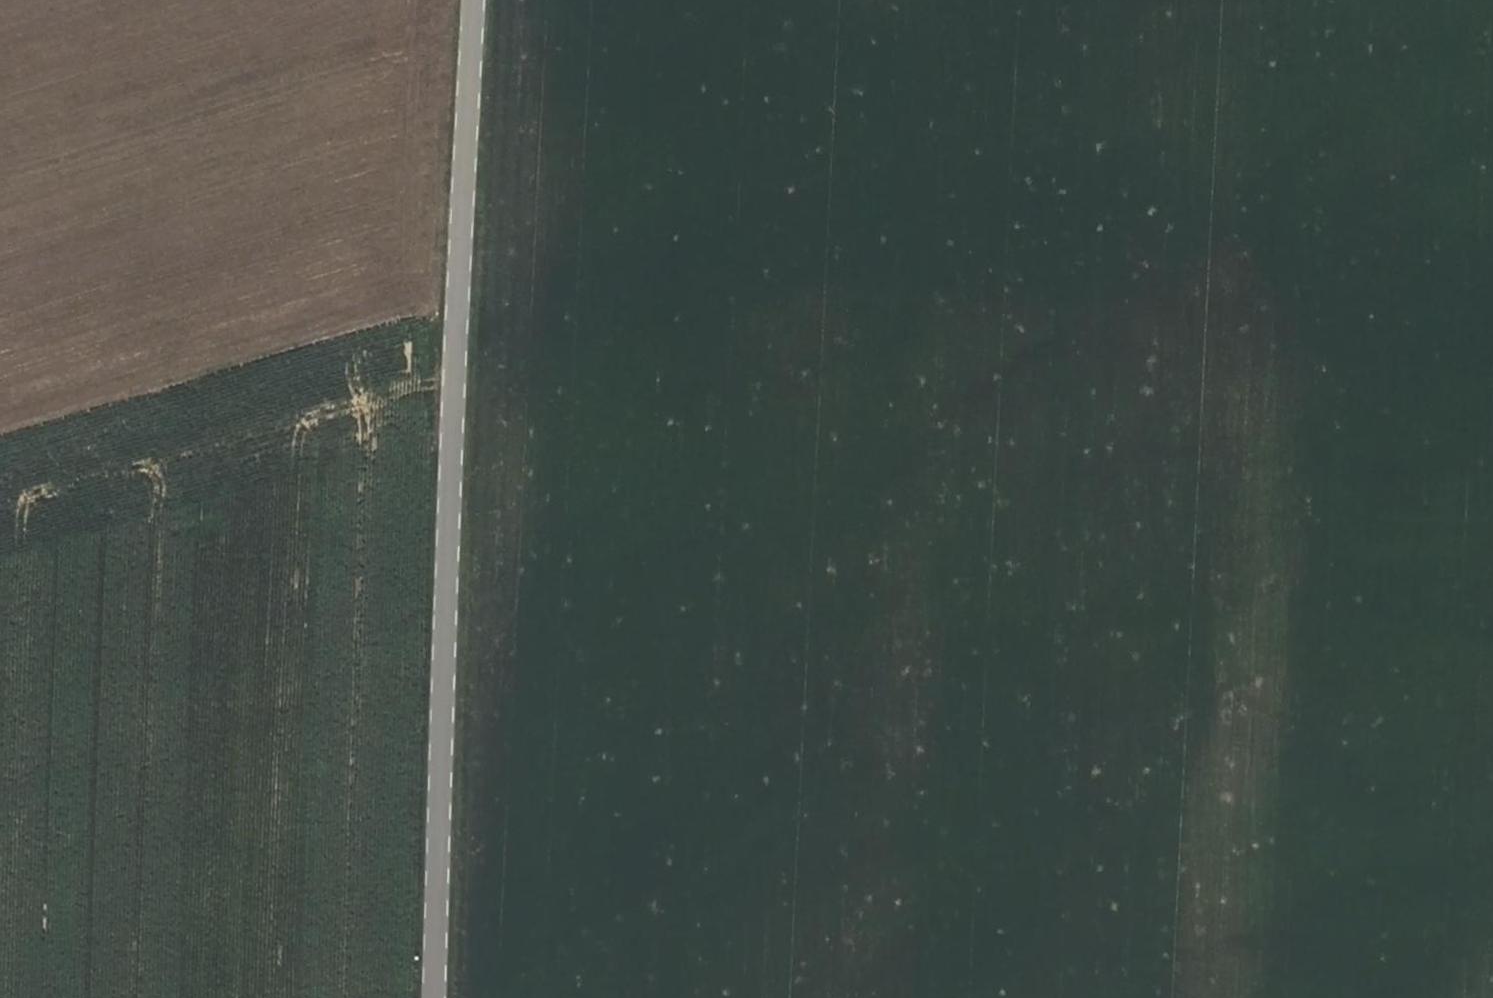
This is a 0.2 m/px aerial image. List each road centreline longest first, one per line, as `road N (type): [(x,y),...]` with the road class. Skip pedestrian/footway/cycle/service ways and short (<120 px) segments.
road 1 (unclassified): [(431,997),(473,0)]

